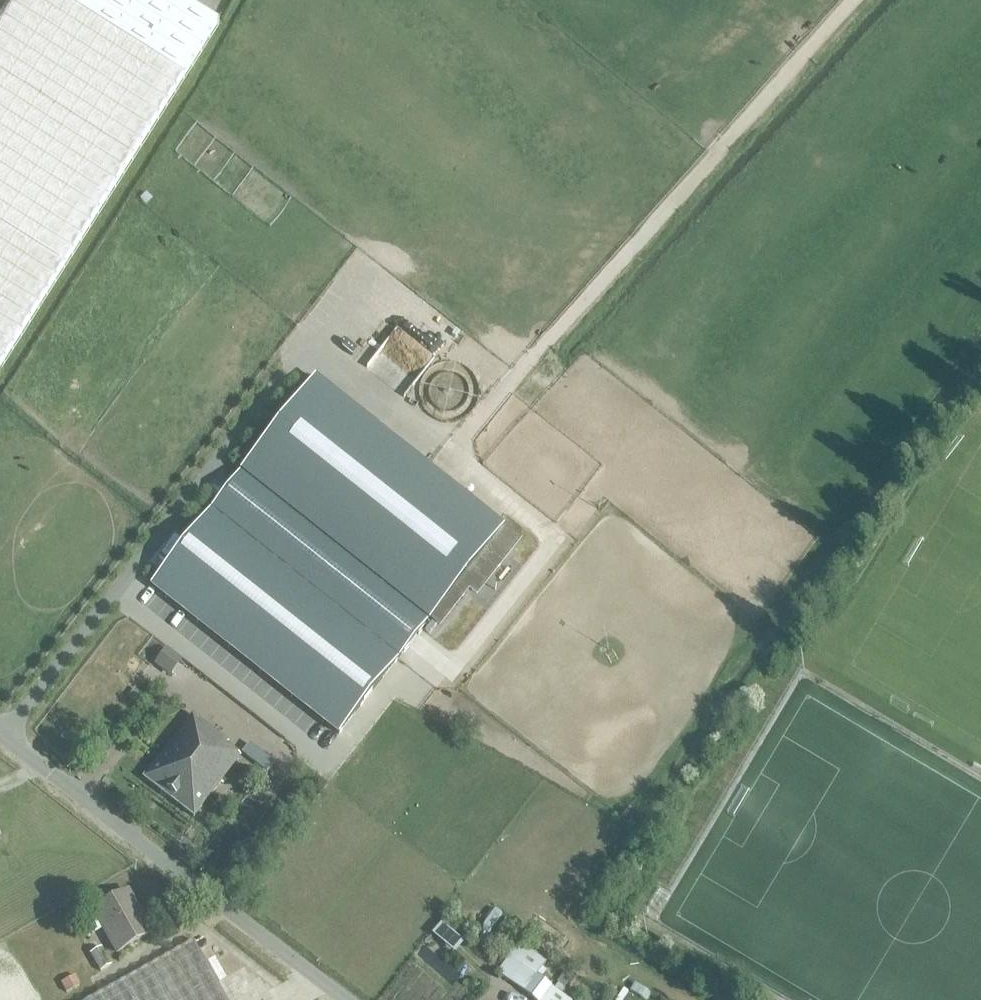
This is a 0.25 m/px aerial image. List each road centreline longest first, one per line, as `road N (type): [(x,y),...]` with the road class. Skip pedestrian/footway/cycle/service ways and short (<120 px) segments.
road 1 (track): [(849,0),(452,450)]
road 2 (unclassified): [(0,729),(350,999)]

